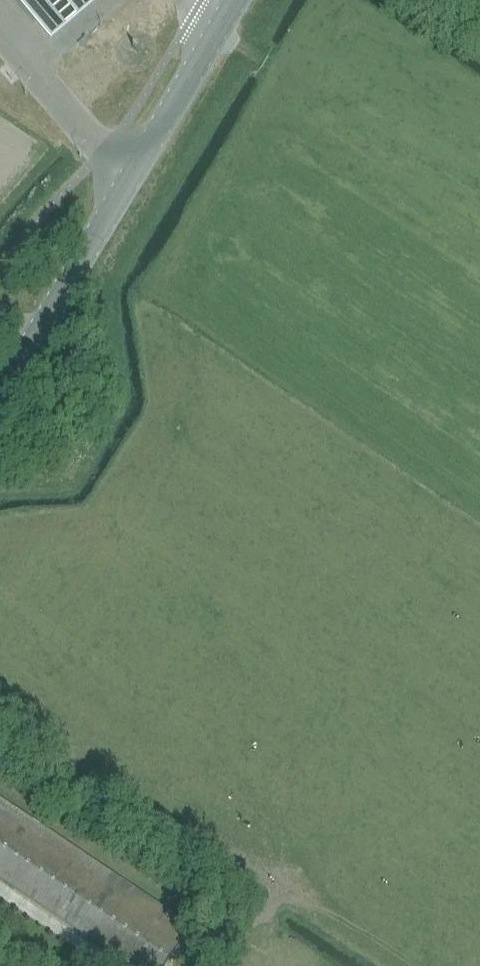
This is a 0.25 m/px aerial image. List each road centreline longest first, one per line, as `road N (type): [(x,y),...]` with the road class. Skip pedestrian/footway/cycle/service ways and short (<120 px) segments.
road 1 (tertiary): [(0,400),(234,0)]

